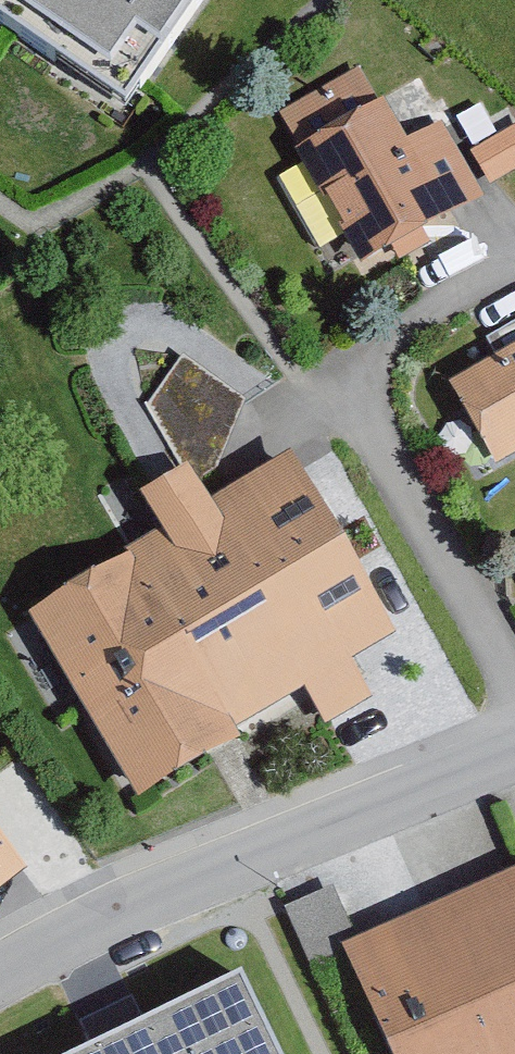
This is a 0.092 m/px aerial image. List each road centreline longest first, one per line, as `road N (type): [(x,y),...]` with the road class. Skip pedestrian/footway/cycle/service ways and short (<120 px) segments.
road 1 (unclassified): [(514,747),(166,888),(0,971)]

